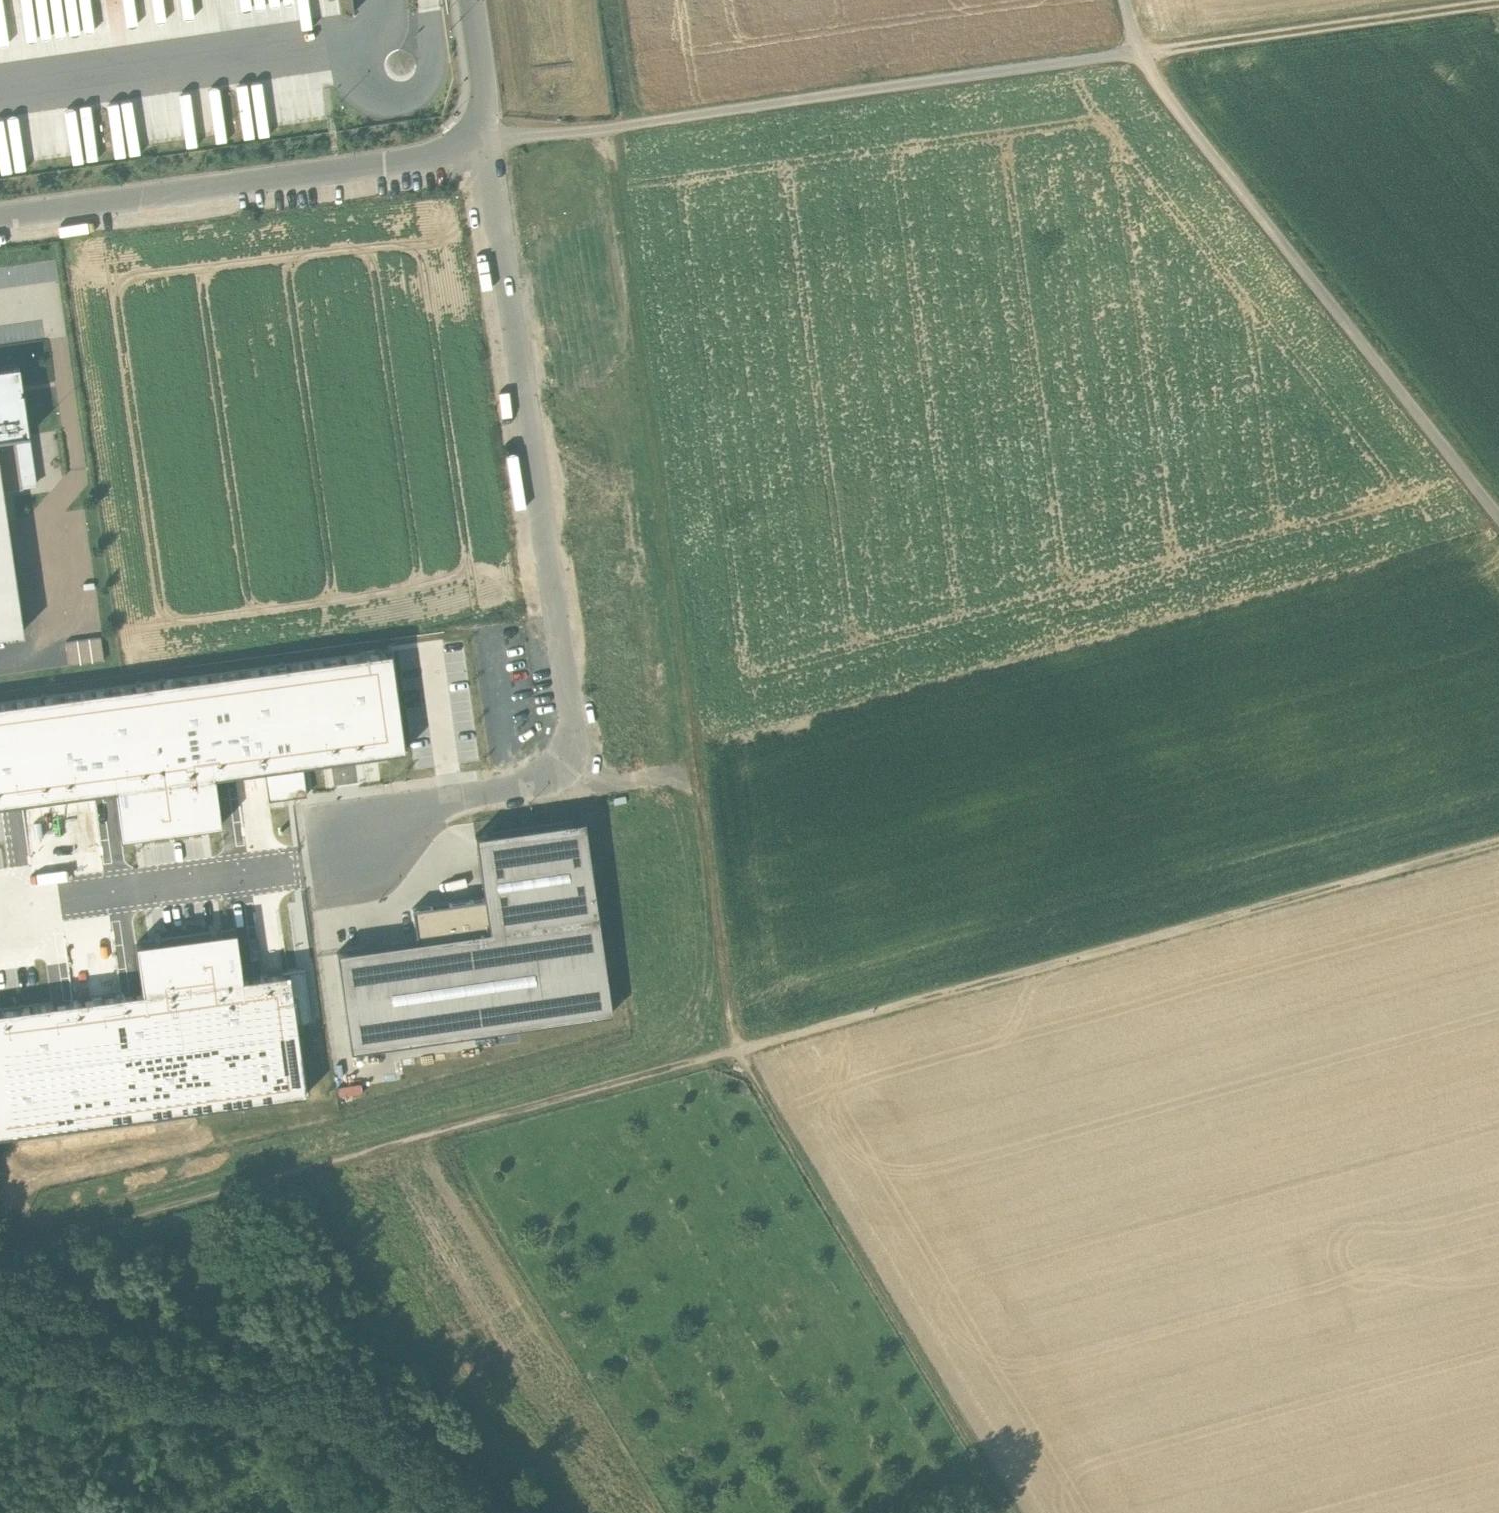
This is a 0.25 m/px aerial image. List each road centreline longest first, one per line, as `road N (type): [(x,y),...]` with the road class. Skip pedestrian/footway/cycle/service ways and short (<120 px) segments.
road 1 (track): [(1008,1512),(735,1050),(611,129)]
road 2 (unclassified): [(489,147),(569,769),(557,782),(434,804),(359,848)]
road 3 (track): [(489,147),(1137,52)]
road 4 (track): [(1125,0),(1149,72),(1498,514)]
road 5 (unclassified): [(0,220),(489,147)]
road 6 (track): [(1498,1),(1137,52)]
road 7 (unclassified): [(489,147),(469,0)]

